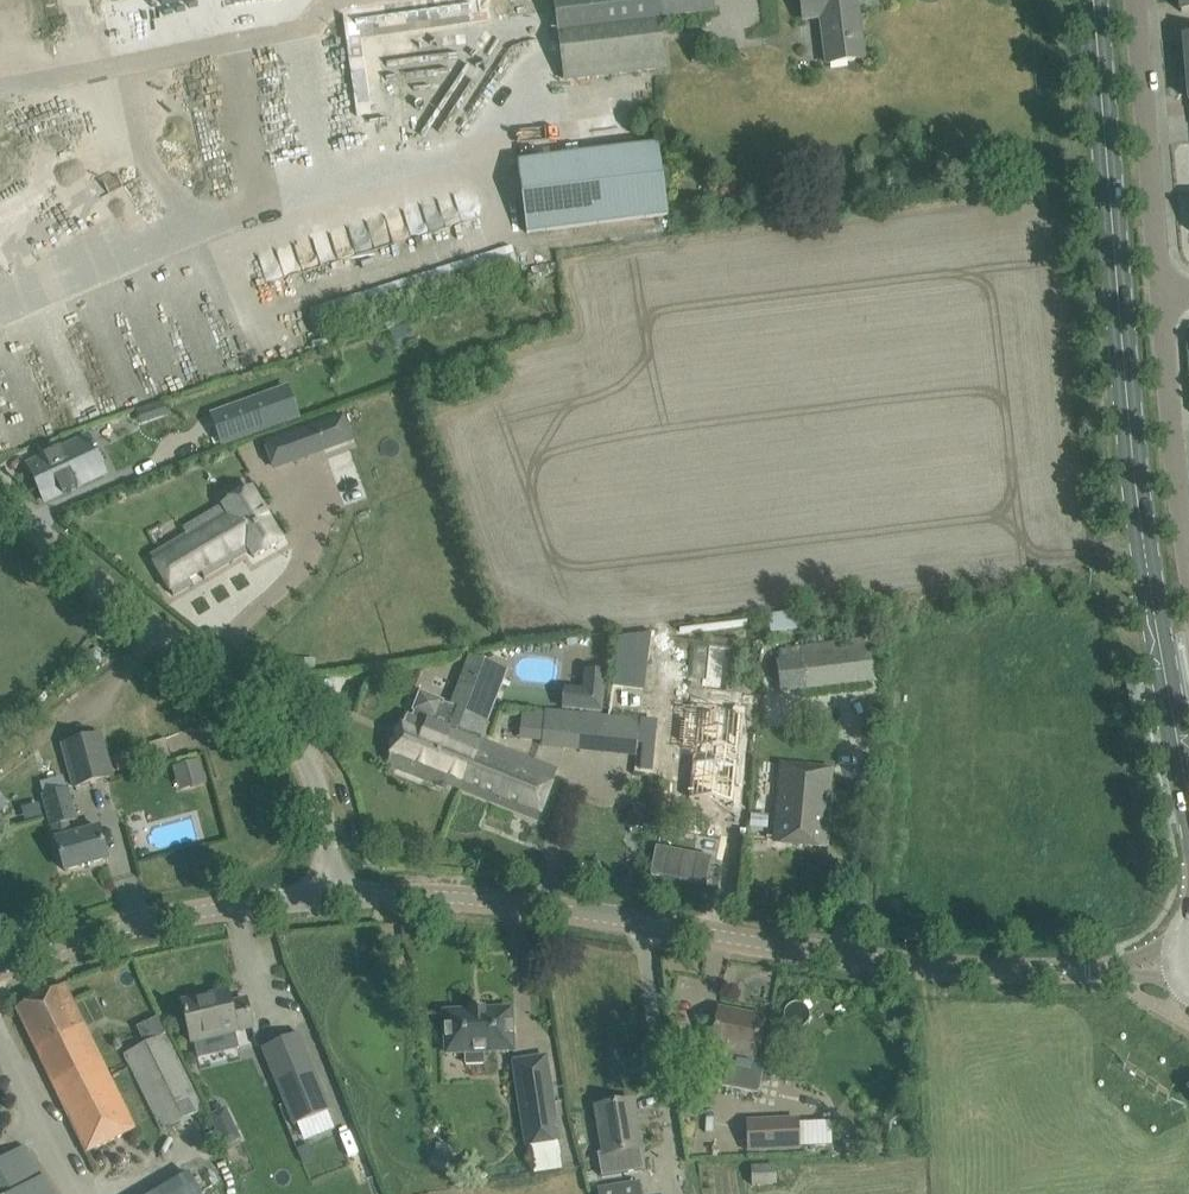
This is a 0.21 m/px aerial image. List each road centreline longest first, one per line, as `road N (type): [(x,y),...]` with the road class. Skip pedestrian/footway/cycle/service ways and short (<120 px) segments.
road 1 (tertiary): [(1176,966),(884,963),(548,906),(331,897)]
road 2 (tertiary): [(1188,801),(1131,450),(1091,0)]
road 3 (unclassified): [(331,897),(325,806),(299,744),(0,502)]
road 4 (tertiary): [(331,897),(132,926),(0,970)]
road 5 (unclassified): [(1137,0),(1159,296)]
road 6 (unclassified): [(1159,296),(1188,566)]

